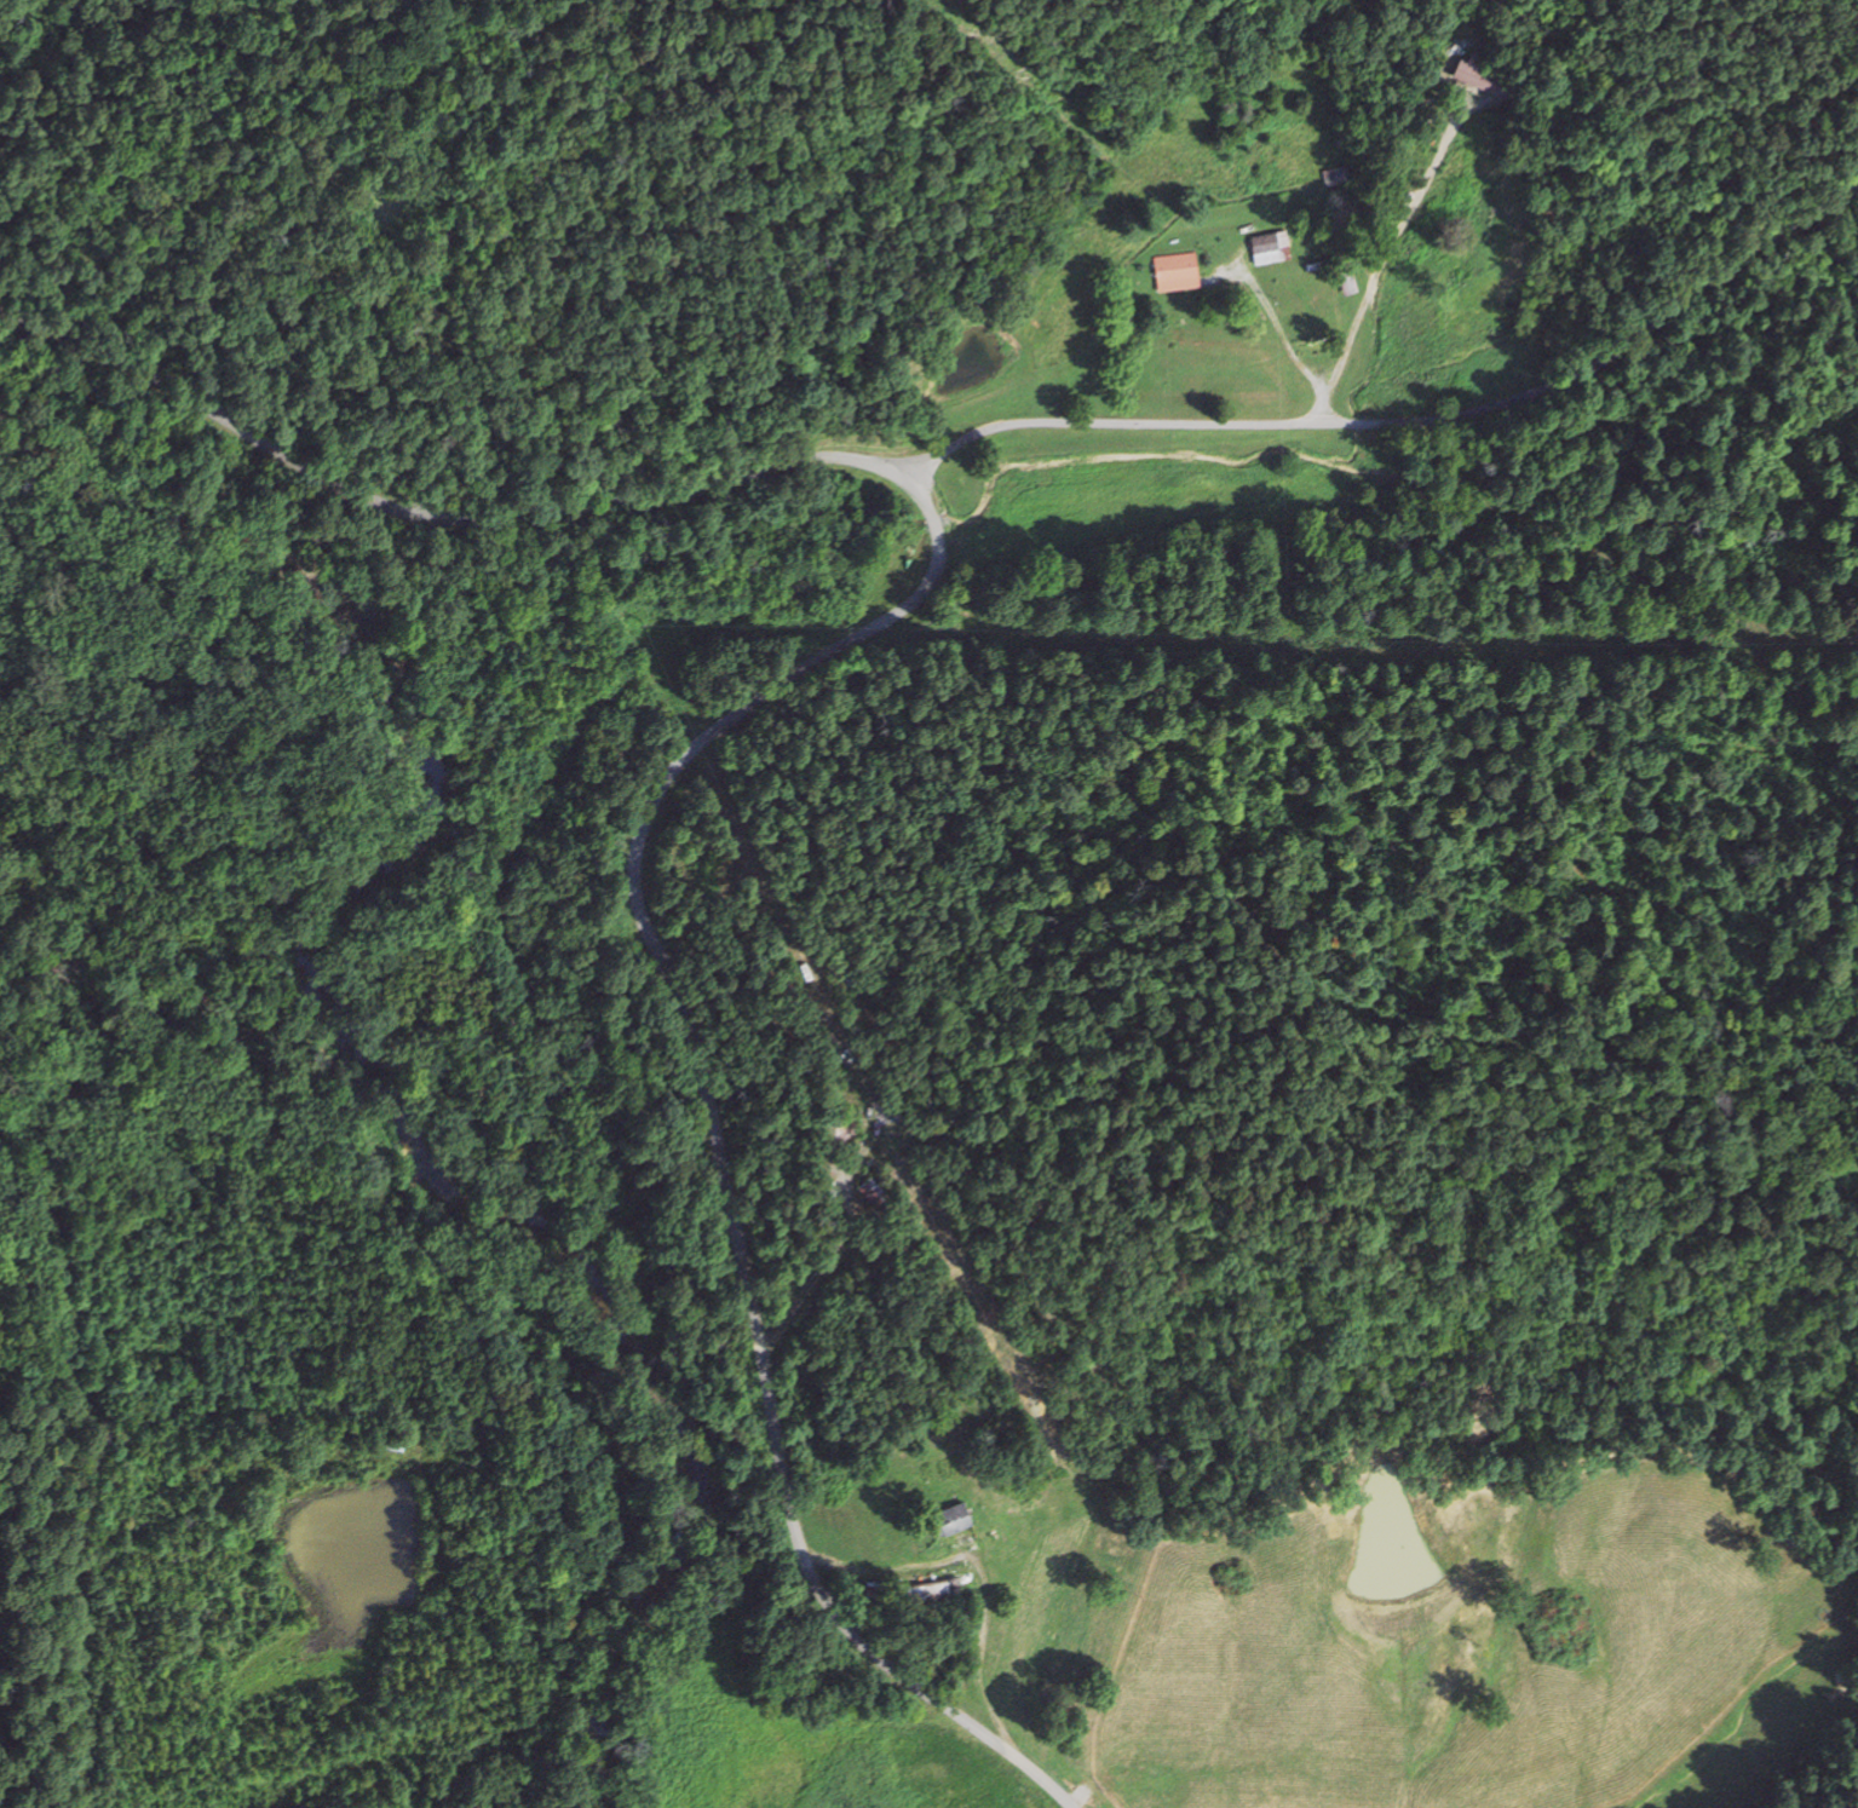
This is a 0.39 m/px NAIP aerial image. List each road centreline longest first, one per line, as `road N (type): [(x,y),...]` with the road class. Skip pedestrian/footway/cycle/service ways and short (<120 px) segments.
road 1 (residential): [(1074,1807),(888,1668),(832,1608),(807,1566),(740,1214),(645,882),(657,812),(703,752),(915,606),(934,581),(944,536),(925,496),(887,471),(816,457),(712,491),(609,509),(456,525),(413,518),(310,474),(0,306)]
road 2 (residential): [(910,485),(960,445),(1019,426),(1396,426),(1538,396),(1599,367),(1857,185)]
road 3 (track): [(0,1341),(23,1405),(0,1600)]

